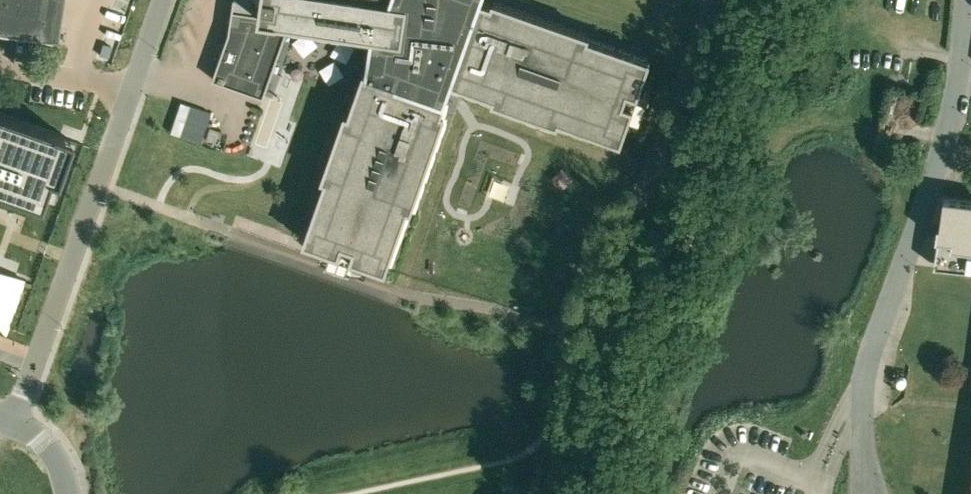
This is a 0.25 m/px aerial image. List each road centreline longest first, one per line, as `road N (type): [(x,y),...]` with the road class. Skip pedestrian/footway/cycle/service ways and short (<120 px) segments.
road 1 (unclassified): [(12,426),(162,0)]

